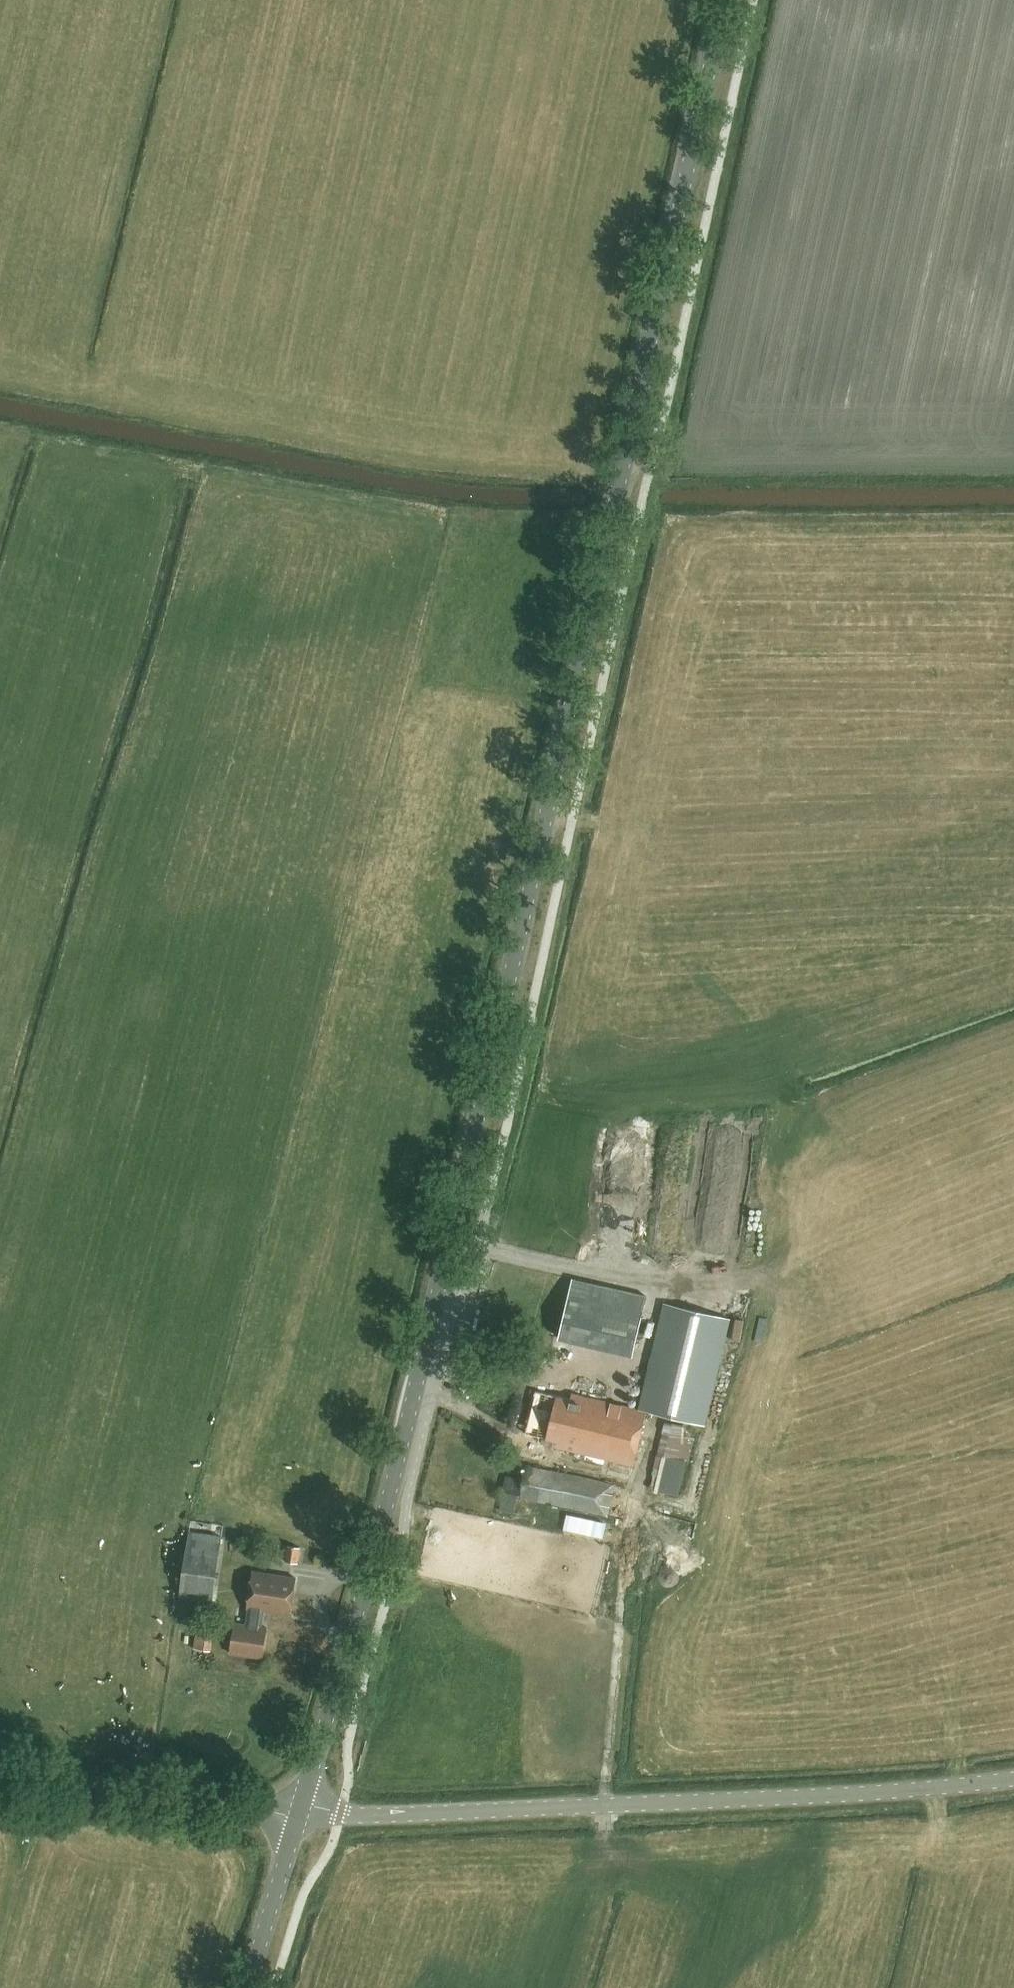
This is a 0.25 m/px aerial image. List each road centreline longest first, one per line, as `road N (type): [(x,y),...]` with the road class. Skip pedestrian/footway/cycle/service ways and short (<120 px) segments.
road 1 (tertiary): [(300,1809),(359,1615),(484,1088),(725,0)]
road 2 (tertiary): [(300,1809),(766,1796),(1013,1775)]
road 3 (unclassified): [(300,1809),(0,1768)]
road 4 (tertiary): [(247,1987),(300,1809)]

